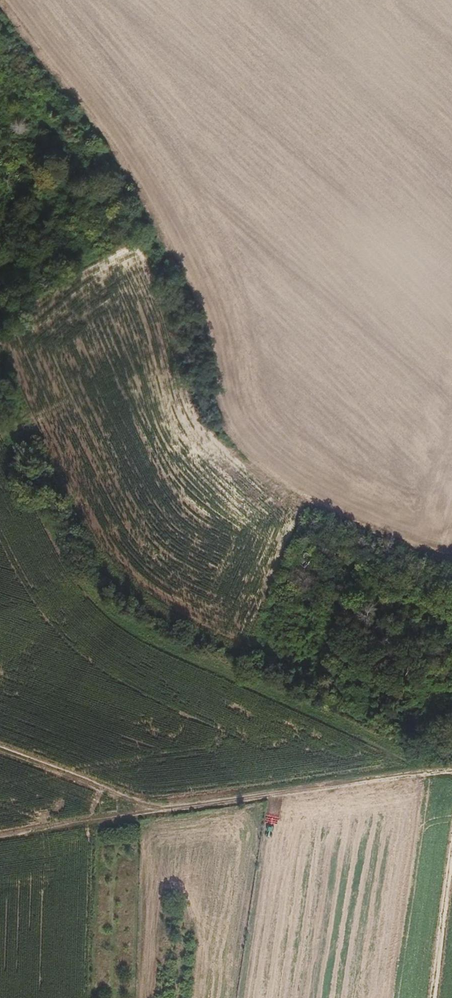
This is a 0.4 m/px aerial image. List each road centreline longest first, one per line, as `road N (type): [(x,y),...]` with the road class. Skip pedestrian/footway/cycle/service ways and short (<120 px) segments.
road 1 (track): [(155,811),(0,756)]

